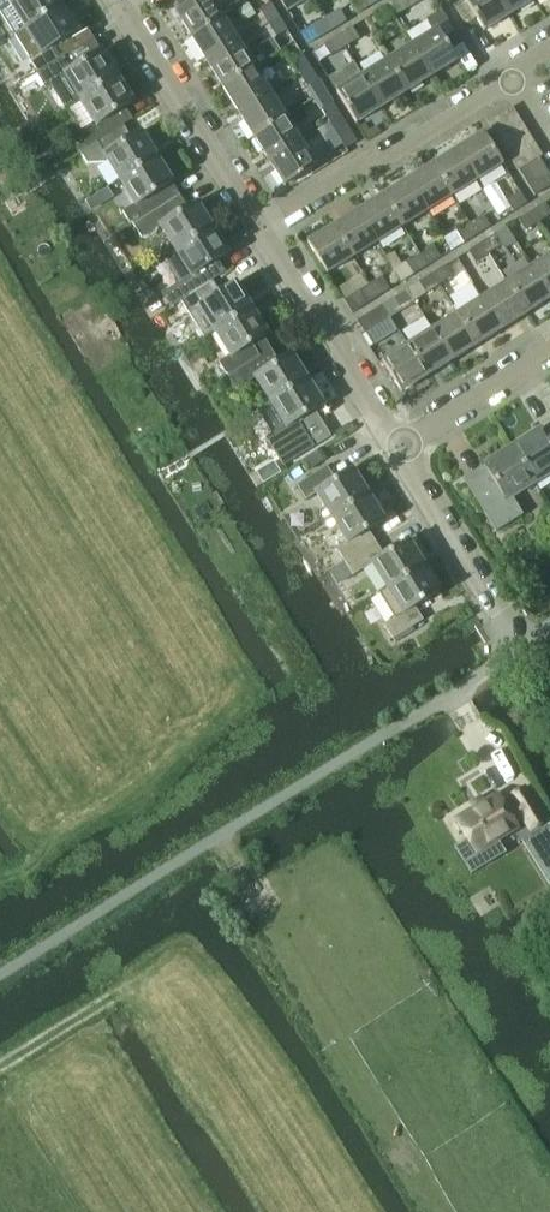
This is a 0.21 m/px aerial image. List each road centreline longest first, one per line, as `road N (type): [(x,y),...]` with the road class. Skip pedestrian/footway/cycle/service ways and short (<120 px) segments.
road 1 (track): [(0,977),(430,709)]
road 2 (residential): [(549,52),(256,228)]
road 3 (residential): [(397,448),(256,228)]
road 4 (residential): [(256,228),(119,6)]
road 5 (residential): [(519,653),(397,448)]
road 6 (residential): [(397,448),(549,354)]
road 7 (track): [(110,1001),(0,1066)]

